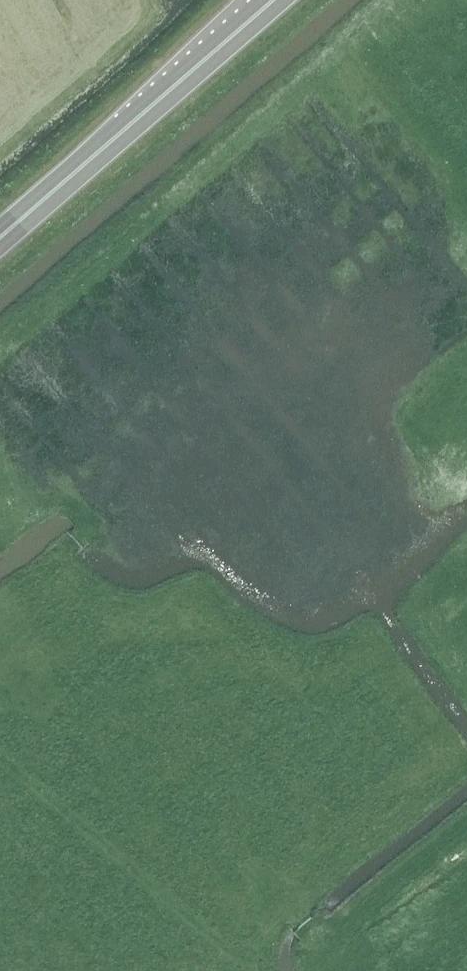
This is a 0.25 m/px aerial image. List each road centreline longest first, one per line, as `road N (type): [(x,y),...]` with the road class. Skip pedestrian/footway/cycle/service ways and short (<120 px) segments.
road 1 (trunk): [(0,237),(274,0)]

